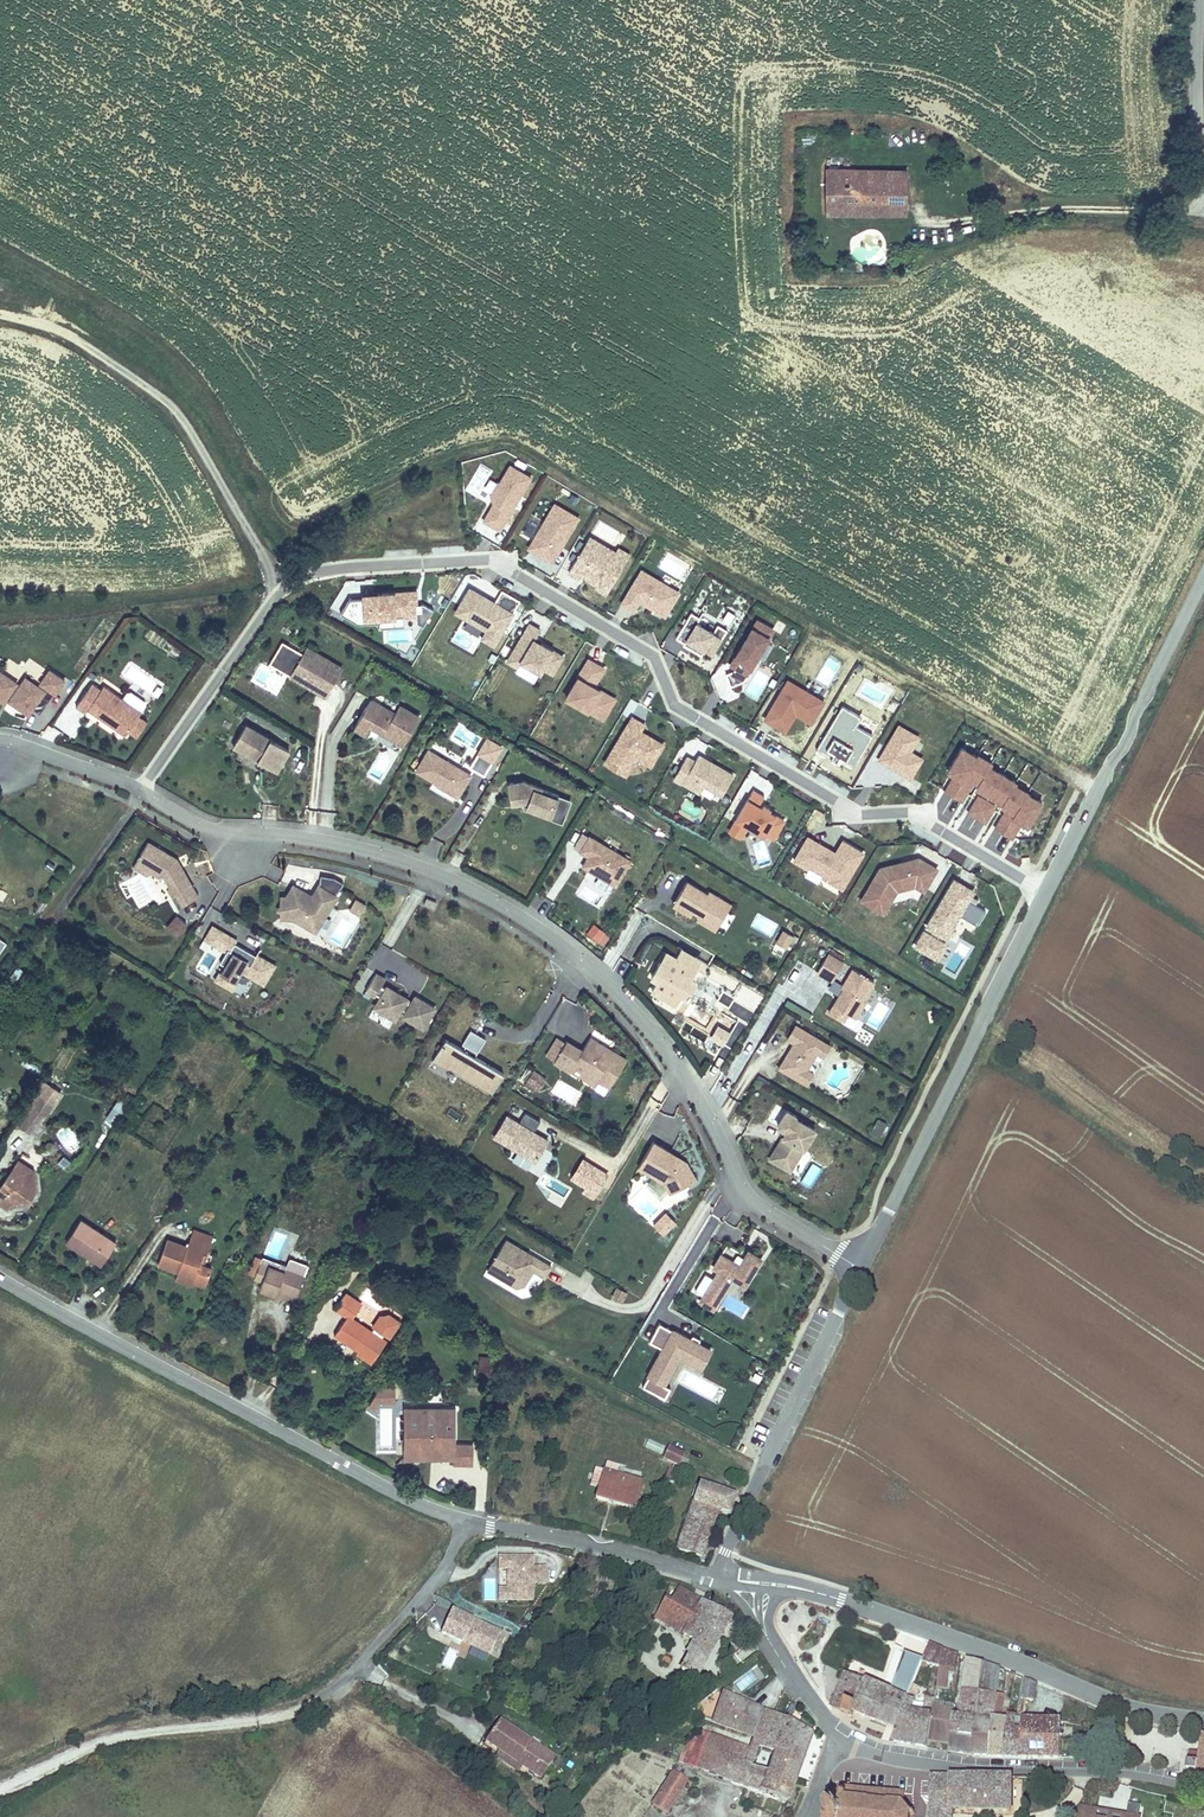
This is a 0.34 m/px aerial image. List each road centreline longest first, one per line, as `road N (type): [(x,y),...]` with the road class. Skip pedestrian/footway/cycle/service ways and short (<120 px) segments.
road 1 (track): [(140,793),(68,896),(65,923),(492,1178),(503,1197),(498,1211),(458,1276),(478,1308),(537,1352),(762,1471)]
road 2 (residential): [(140,793),(295,580),(333,568),(488,561),(655,658),(674,705),(853,813),(912,814),(1045,895)]
road 3 (residential): [(859,1268),(751,1202),(650,1033),(587,968),(531,927),(422,870),(317,841),(222,835),(140,793)]
road 4 (unclassified): [(466,1521),(433,1579),(332,1690),(247,1719),(100,1736),(0,1781)]
road 5 (tertiary): [(0,1280),(409,1501),(466,1521)]
road 6 (residential): [(1203,1723),(1123,1707),(845,1602),(776,1586)]
road 7 (unclassified): [(859,1268),(1045,895)]
road 8 (unclassified): [(1045,895),(1203,577)]
road 9 (unclassified): [(725,1580),(733,1533),(859,1268)]
road 10 (tertiary): [(923,1763),(1135,1773),(1203,1787)]
road 11 (tertiary): [(466,1521),(725,1580)]
road 12 (unclassified): [(1203,185),(1194,87),(1197,0)]
road 13 (residential): [(140,793),(0,743)]

